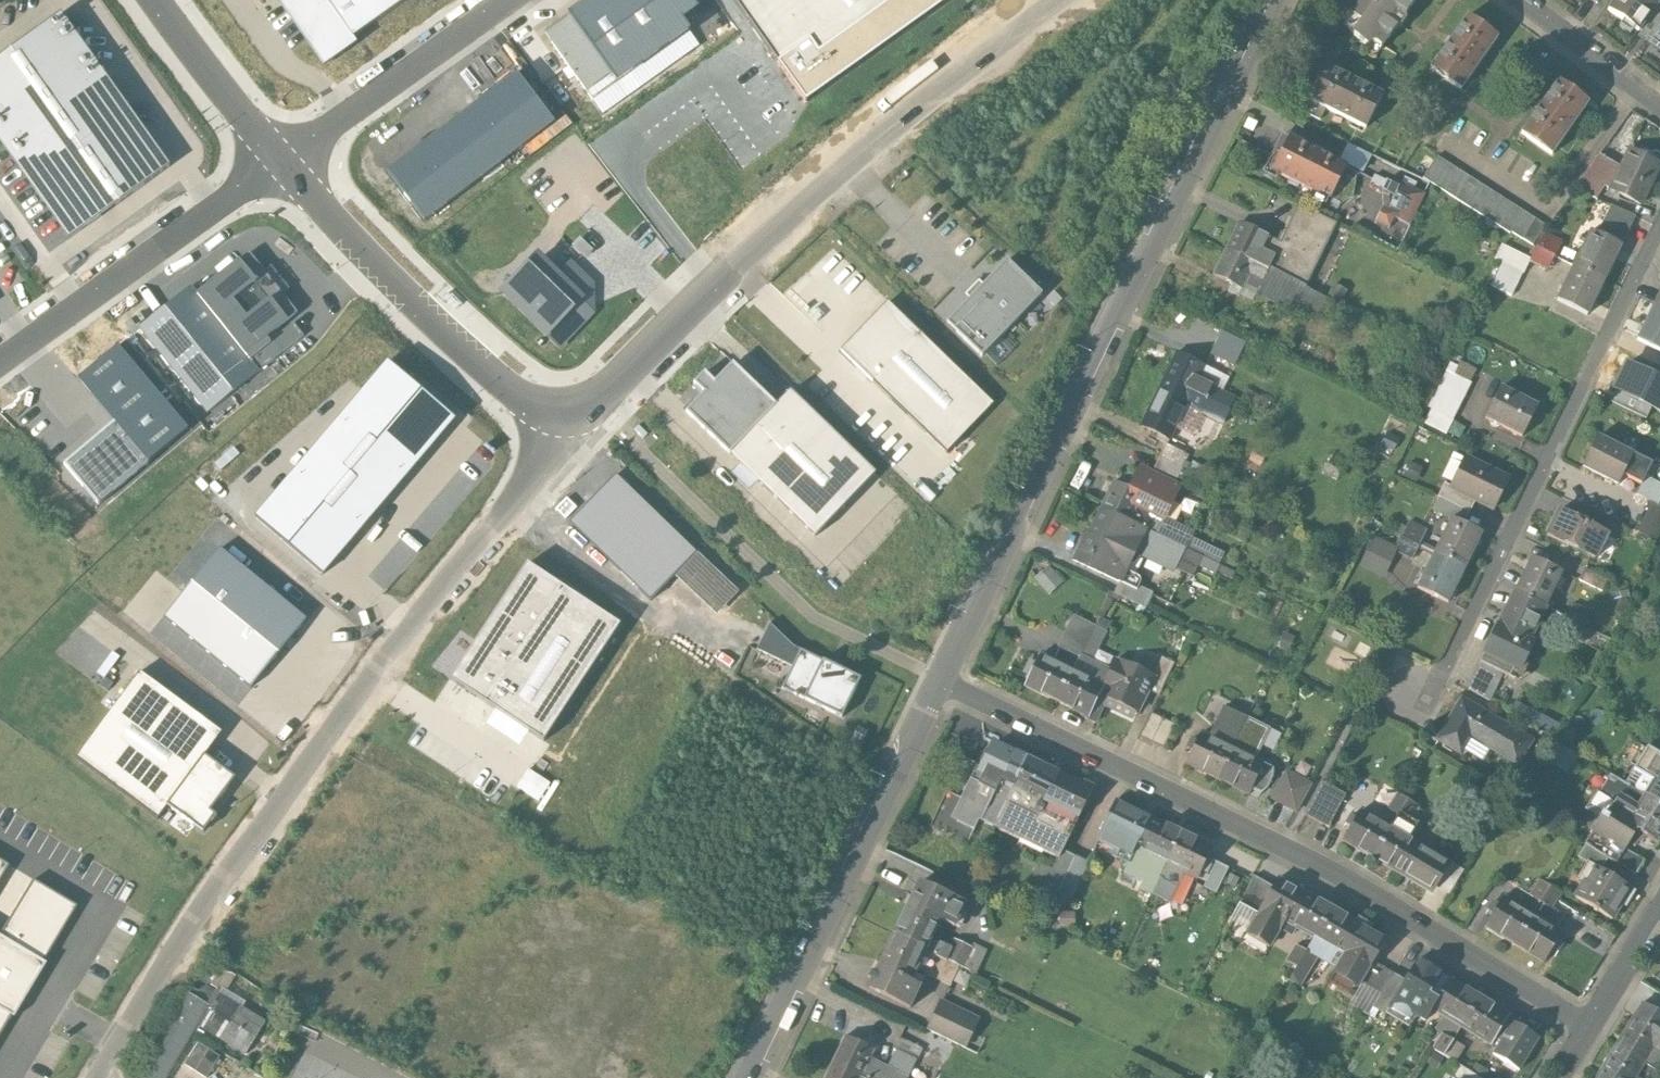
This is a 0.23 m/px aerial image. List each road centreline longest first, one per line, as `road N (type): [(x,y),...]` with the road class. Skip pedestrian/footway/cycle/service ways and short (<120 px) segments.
road 1 (unclassified): [(96,1077),(220,879),(553,451),(561,409)]
road 2 (tertiary): [(1270,0),(943,681)]
road 3 (residential): [(1585,1021),(1286,842),(943,681)]
road 4 (unclassified): [(561,409),(611,387),(713,285),(1051,0)]
road 5 (residential): [(1414,692),(1442,673),(1659,227)]
road 6 (tertiary): [(943,681),(747,1077)]
road 7 (unclassified): [(283,160),(450,335),(522,397),(561,409)]
road 8 (unclassified): [(283,160),(0,362)]
road 9 (unclassified): [(506,0),(283,160)]
road 10 (unclassified): [(156,0),(283,160)]
road 11 (residential): [(1659,105),(1519,0)]
road 12 (residential): [(1659,909),(1585,1021)]

